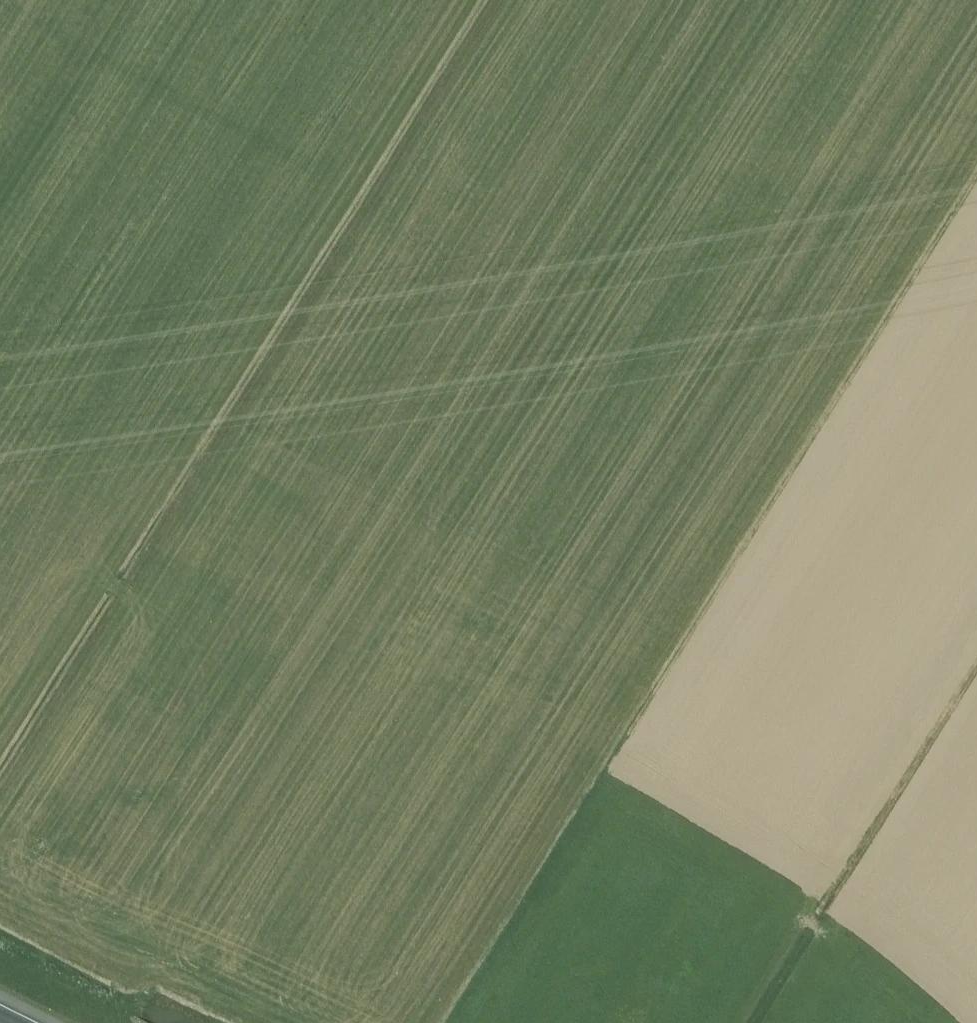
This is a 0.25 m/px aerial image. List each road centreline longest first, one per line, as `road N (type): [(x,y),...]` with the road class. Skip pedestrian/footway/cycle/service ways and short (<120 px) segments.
road 1 (motorway): [(723,1022),(608,975),(482,940),(369,921),(149,921),(0,949)]

